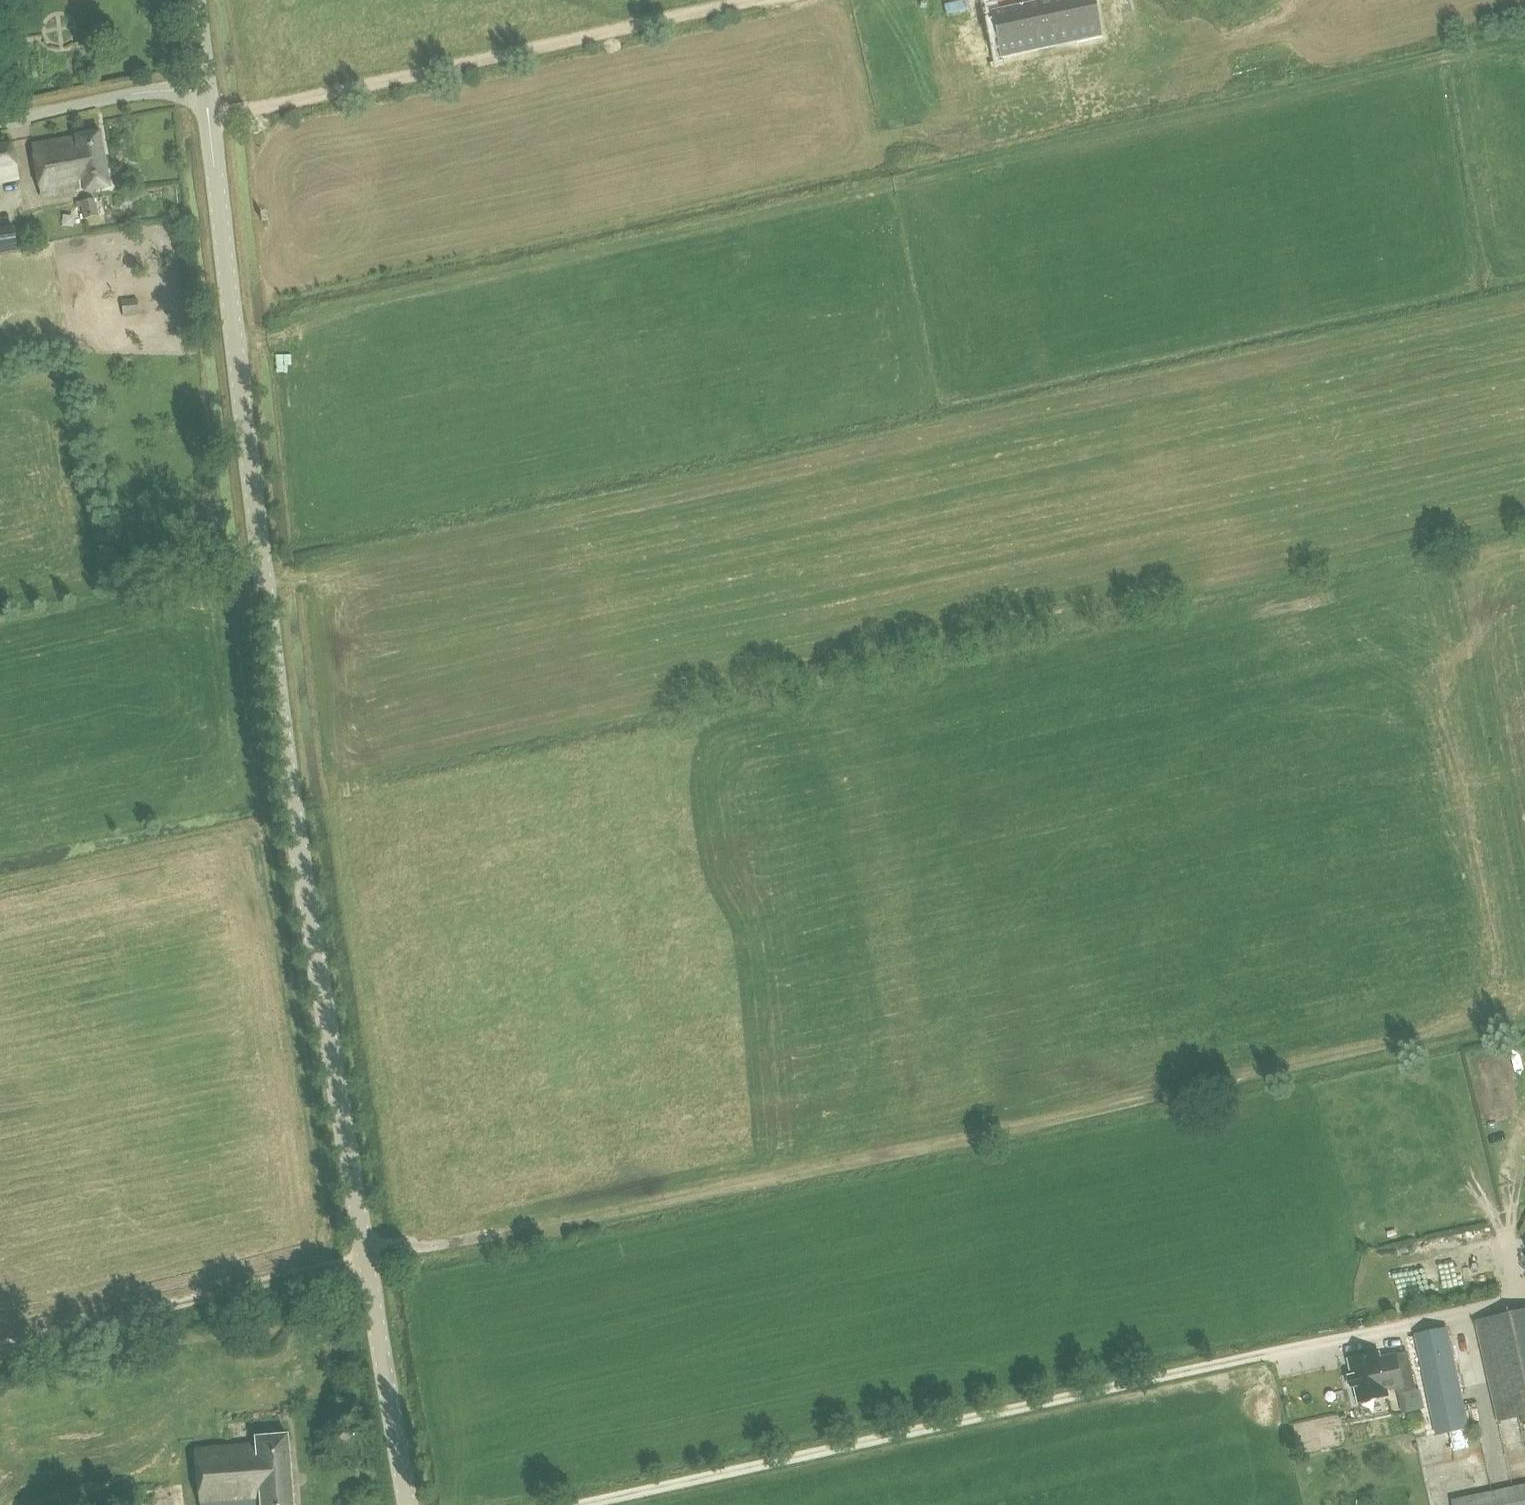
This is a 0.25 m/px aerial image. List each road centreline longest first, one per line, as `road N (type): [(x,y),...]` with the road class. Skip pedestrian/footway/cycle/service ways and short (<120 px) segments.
road 1 (track): [(0,1341),(402,1244),(496,1235),(1524,1006)]
road 2 (tertiary): [(407,1504),(309,923),(206,81)]
road 3 (track): [(761,0),(210,115)]
road 4 (unclassified): [(0,121),(206,81)]

